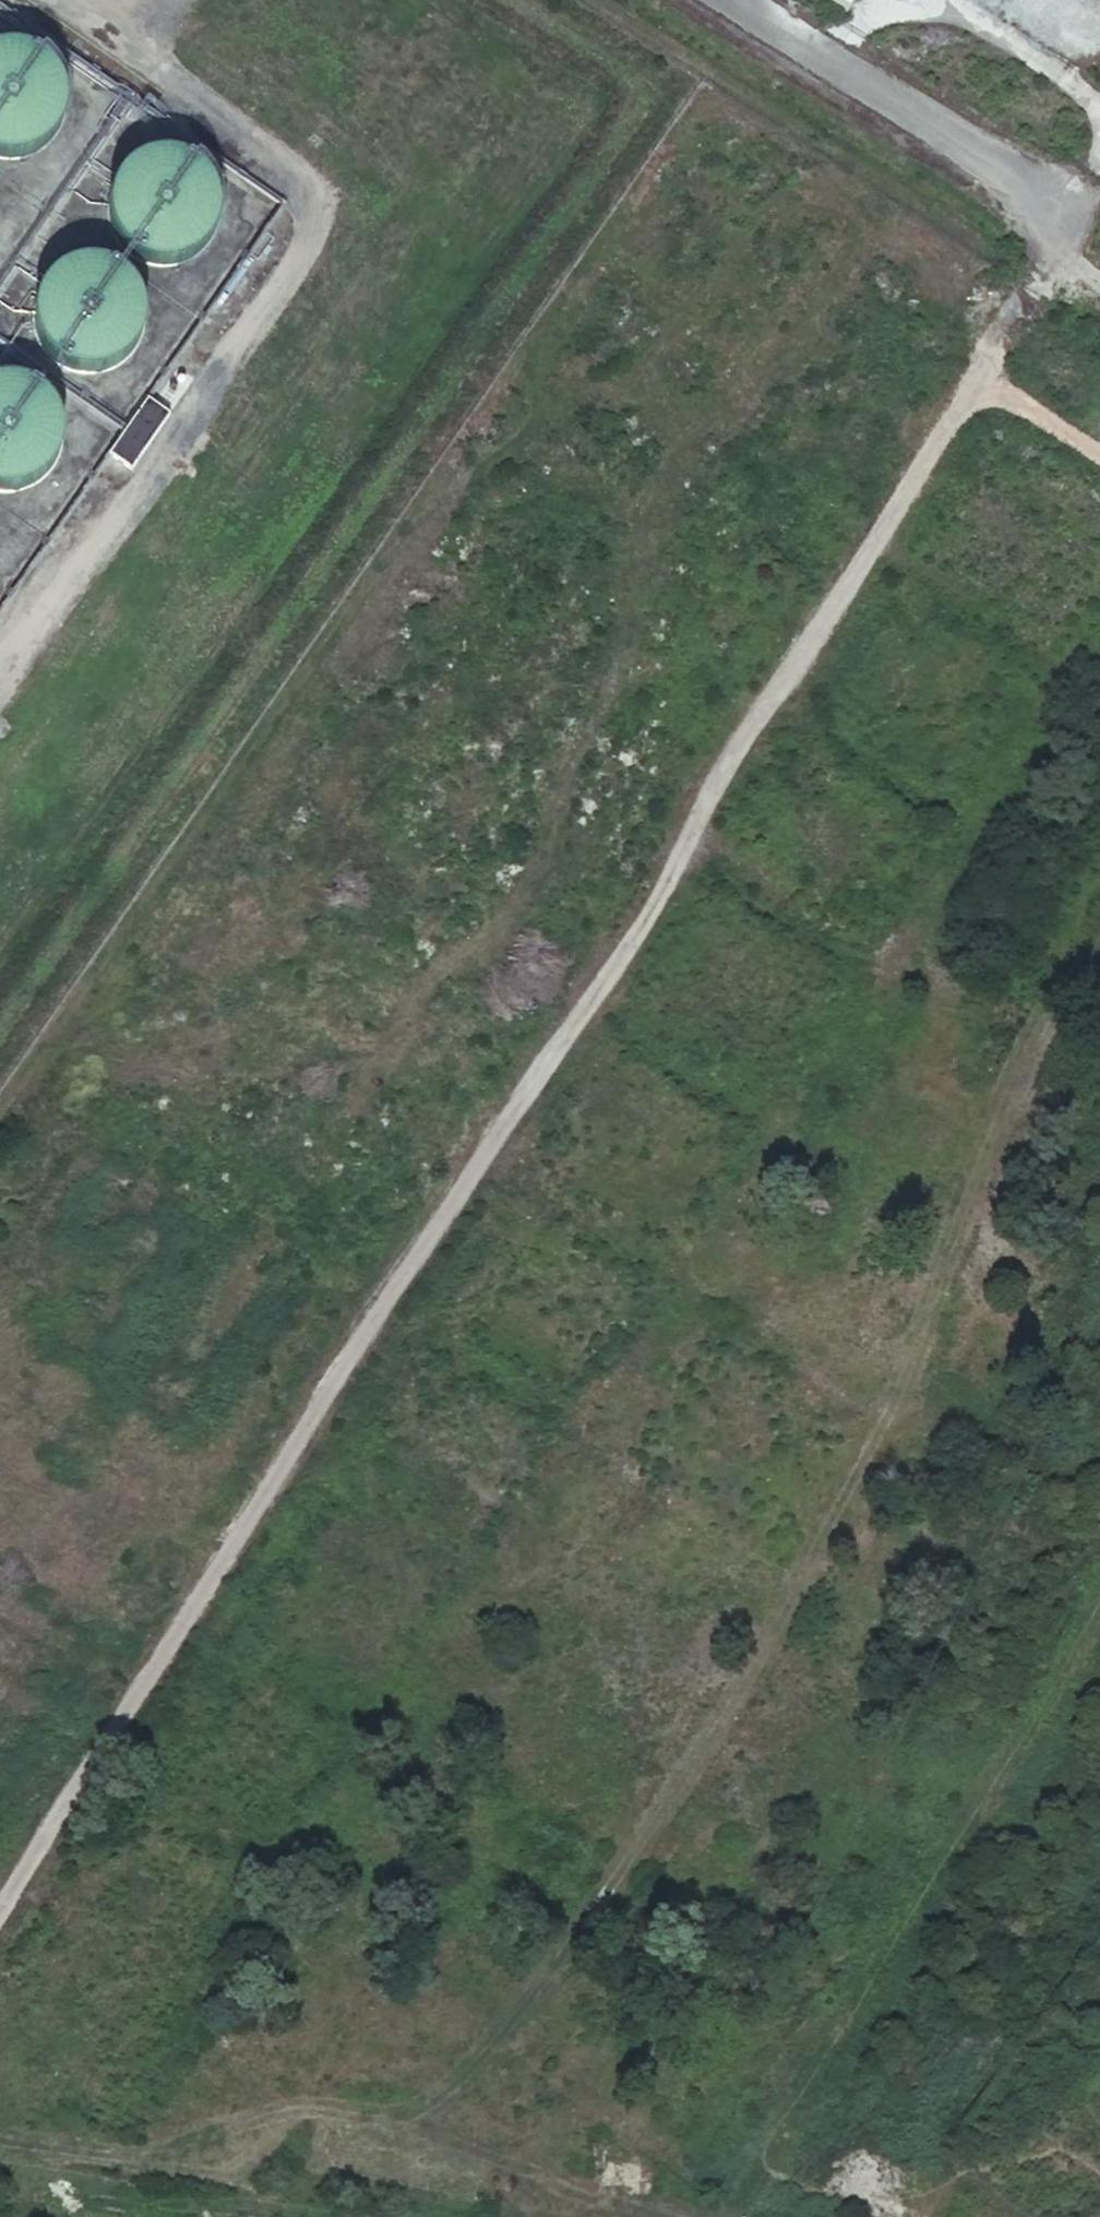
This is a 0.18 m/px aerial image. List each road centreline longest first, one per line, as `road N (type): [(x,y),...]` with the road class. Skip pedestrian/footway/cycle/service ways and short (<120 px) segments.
road 1 (track): [(1030,263),(0,1906)]

